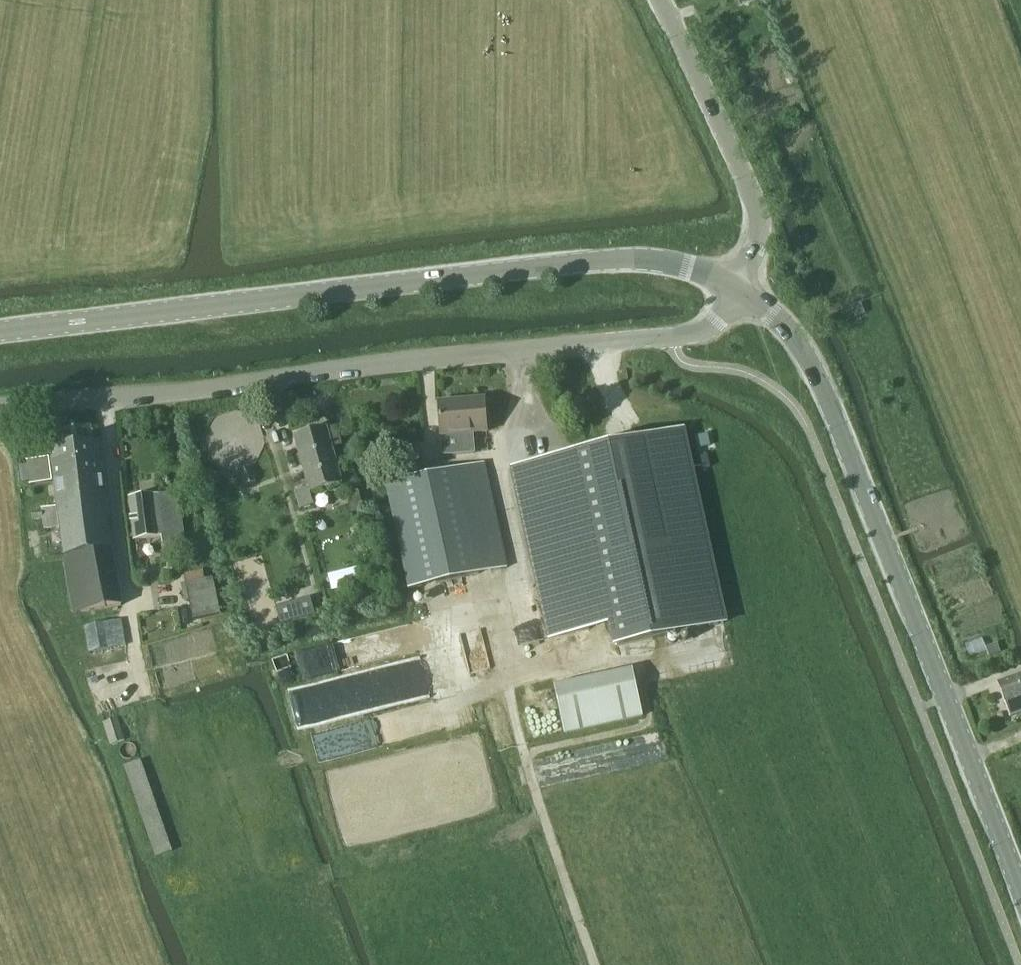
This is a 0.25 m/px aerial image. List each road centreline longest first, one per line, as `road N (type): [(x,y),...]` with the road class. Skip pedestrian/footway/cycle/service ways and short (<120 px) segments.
road 1 (unclassified): [(0,407),(707,331),(738,288)]
road 2 (tertiary): [(738,288),(691,268),(625,259),(0,332)]
road 3 (tertiary): [(1020,894),(827,396),(788,328),(738,288)]
road 4 (track): [(593,964),(507,689),(521,555)]
road 5 (unclassified): [(738,288),(760,238),(759,210),(660,0)]

